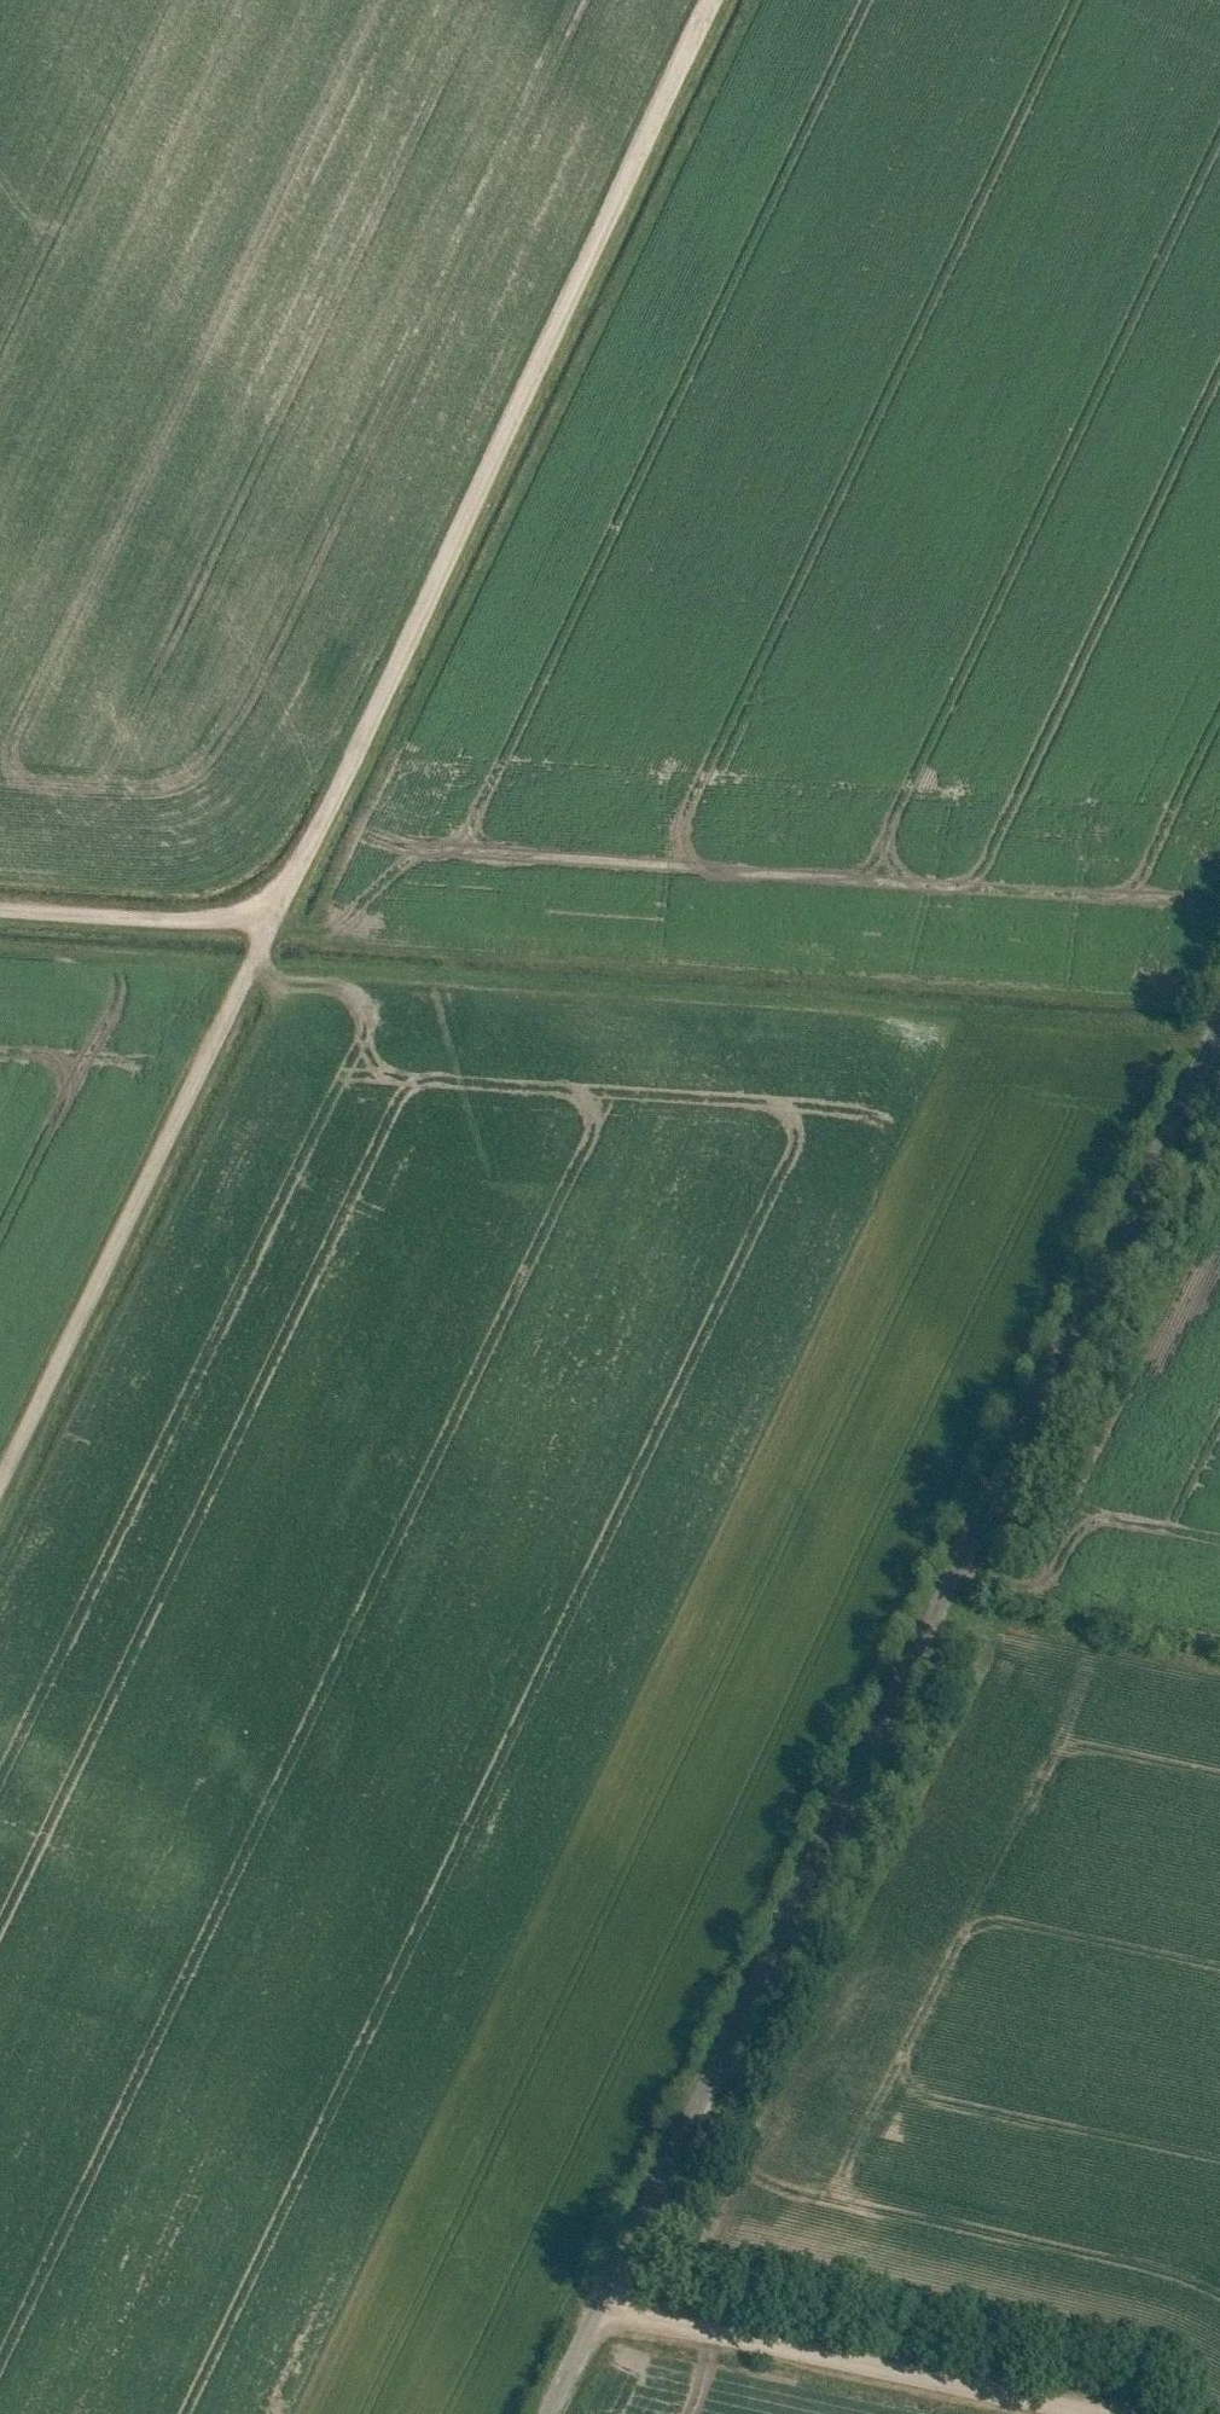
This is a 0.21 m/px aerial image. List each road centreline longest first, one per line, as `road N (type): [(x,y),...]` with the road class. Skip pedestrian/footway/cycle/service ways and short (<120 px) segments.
road 1 (track): [(707,0),(283,908),(0,1482)]
road 2 (unclassified): [(1219,1040),(614,2301)]
road 3 (unclassified): [(614,2301),(1136,2413)]
road 4 (track): [(283,908),(217,917),(0,902)]
road 5 (unclassified): [(614,2301),(560,2413)]

